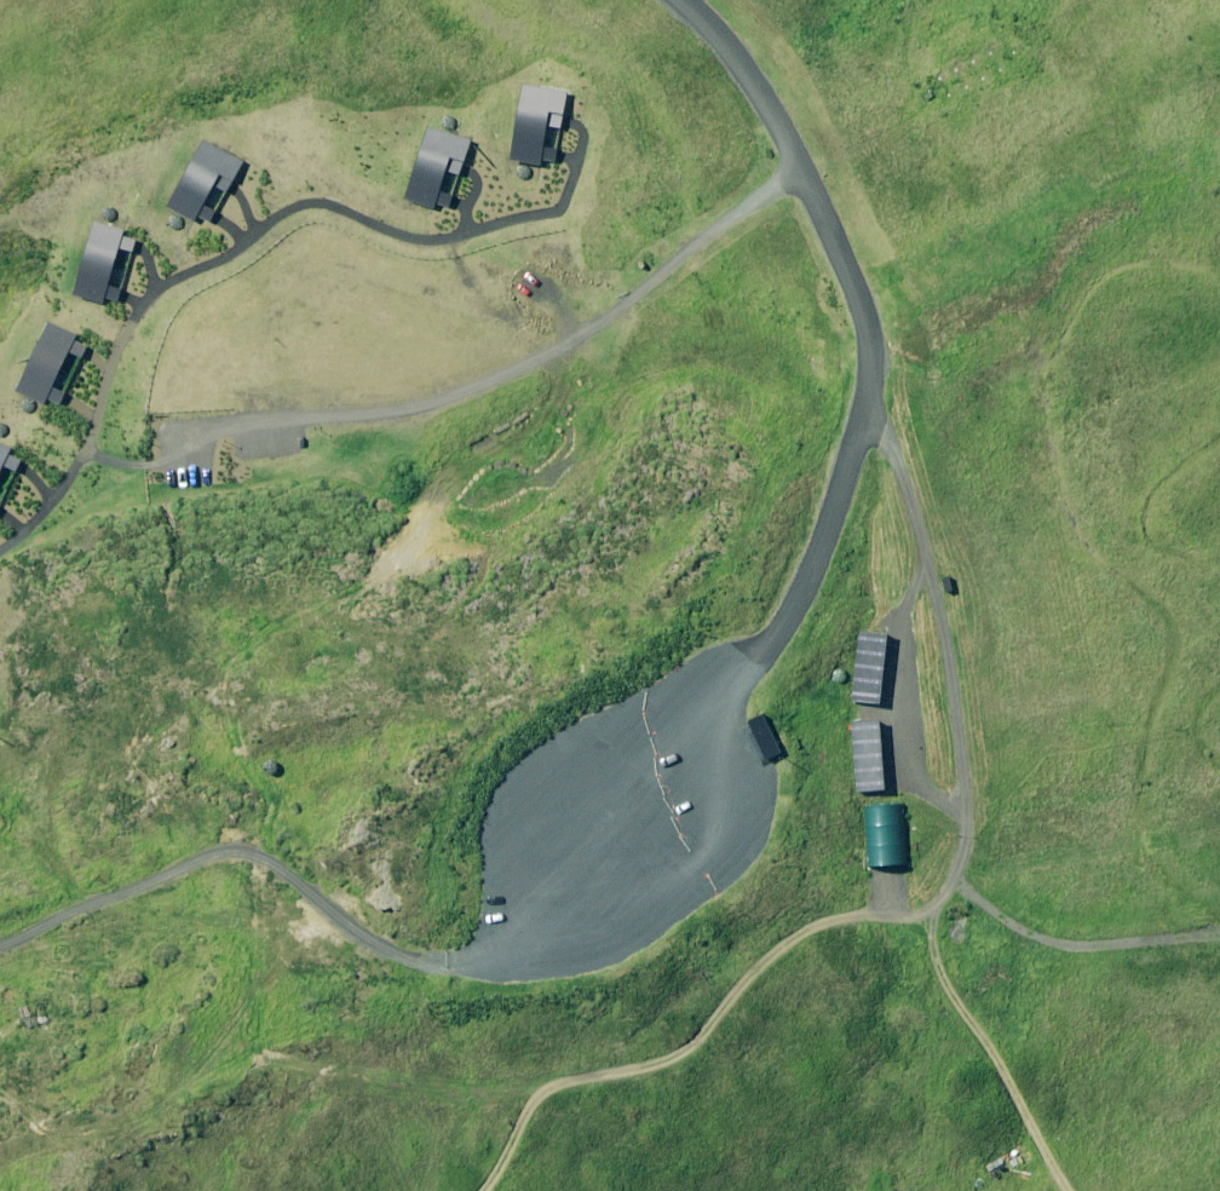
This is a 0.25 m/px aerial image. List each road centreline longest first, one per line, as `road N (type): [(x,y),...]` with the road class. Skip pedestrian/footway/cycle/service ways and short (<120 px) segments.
road 1 (track): [(880,406),(912,554),(990,715),(950,853),(799,952),(691,1059),(576,1095),(488,1190)]
road 2 (track): [(671,0),(693,15),(749,84),(862,307),(881,369),(880,406),(871,457),(606,854)]
road 3 (track): [(184,432),(435,411),(590,327),(791,167)]
road 4 (track): [(0,931),(184,873),(285,873),(357,924),(476,951),(606,854)]
road 5 (track): [(1075,1190),(896,889)]
road 6 (track): [(950,853),(1024,935),(1098,939),(1219,920)]

